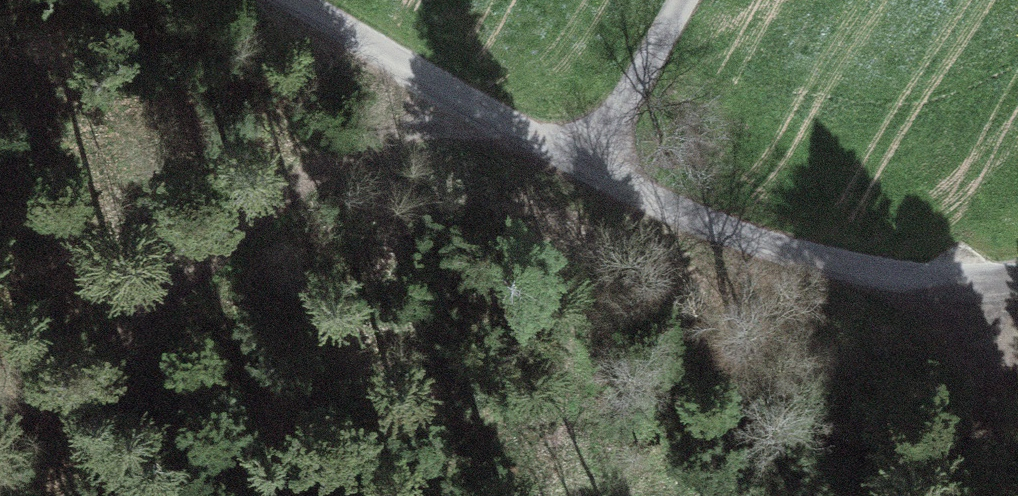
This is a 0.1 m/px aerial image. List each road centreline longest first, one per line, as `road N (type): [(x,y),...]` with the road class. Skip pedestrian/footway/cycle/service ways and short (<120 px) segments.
road 1 (track): [(0,361),(245,214),(310,188),(385,171),(592,171),(680,0)]
road 2 (unclassified): [(1017,281),(879,262),(592,171),(293,0)]
road 3 (track): [(910,495),(967,280)]

